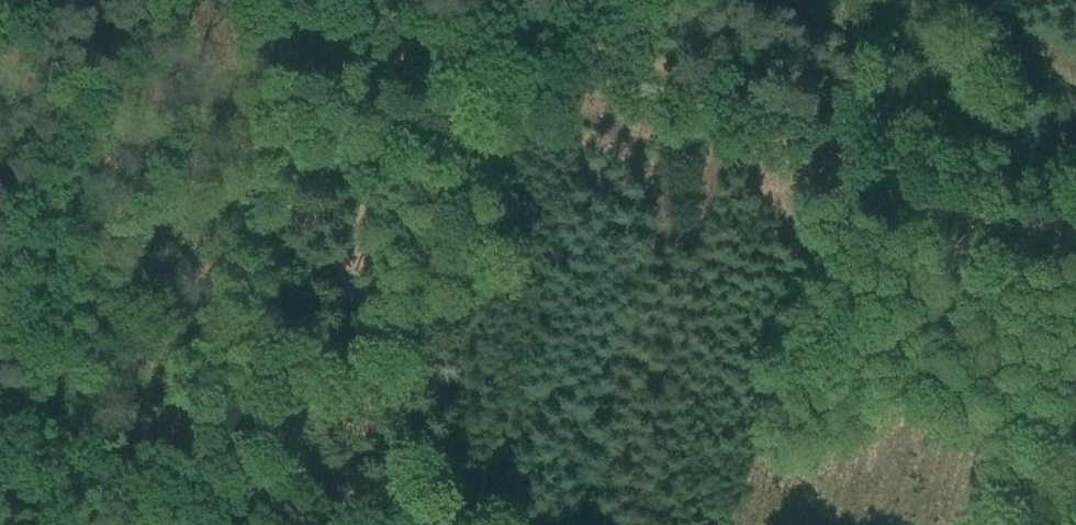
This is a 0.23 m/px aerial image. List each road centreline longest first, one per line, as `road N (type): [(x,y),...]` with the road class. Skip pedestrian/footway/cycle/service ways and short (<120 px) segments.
road 1 (unclassified): [(279,0),(1075,204)]
road 2 (unclassified): [(0,413),(450,524)]

